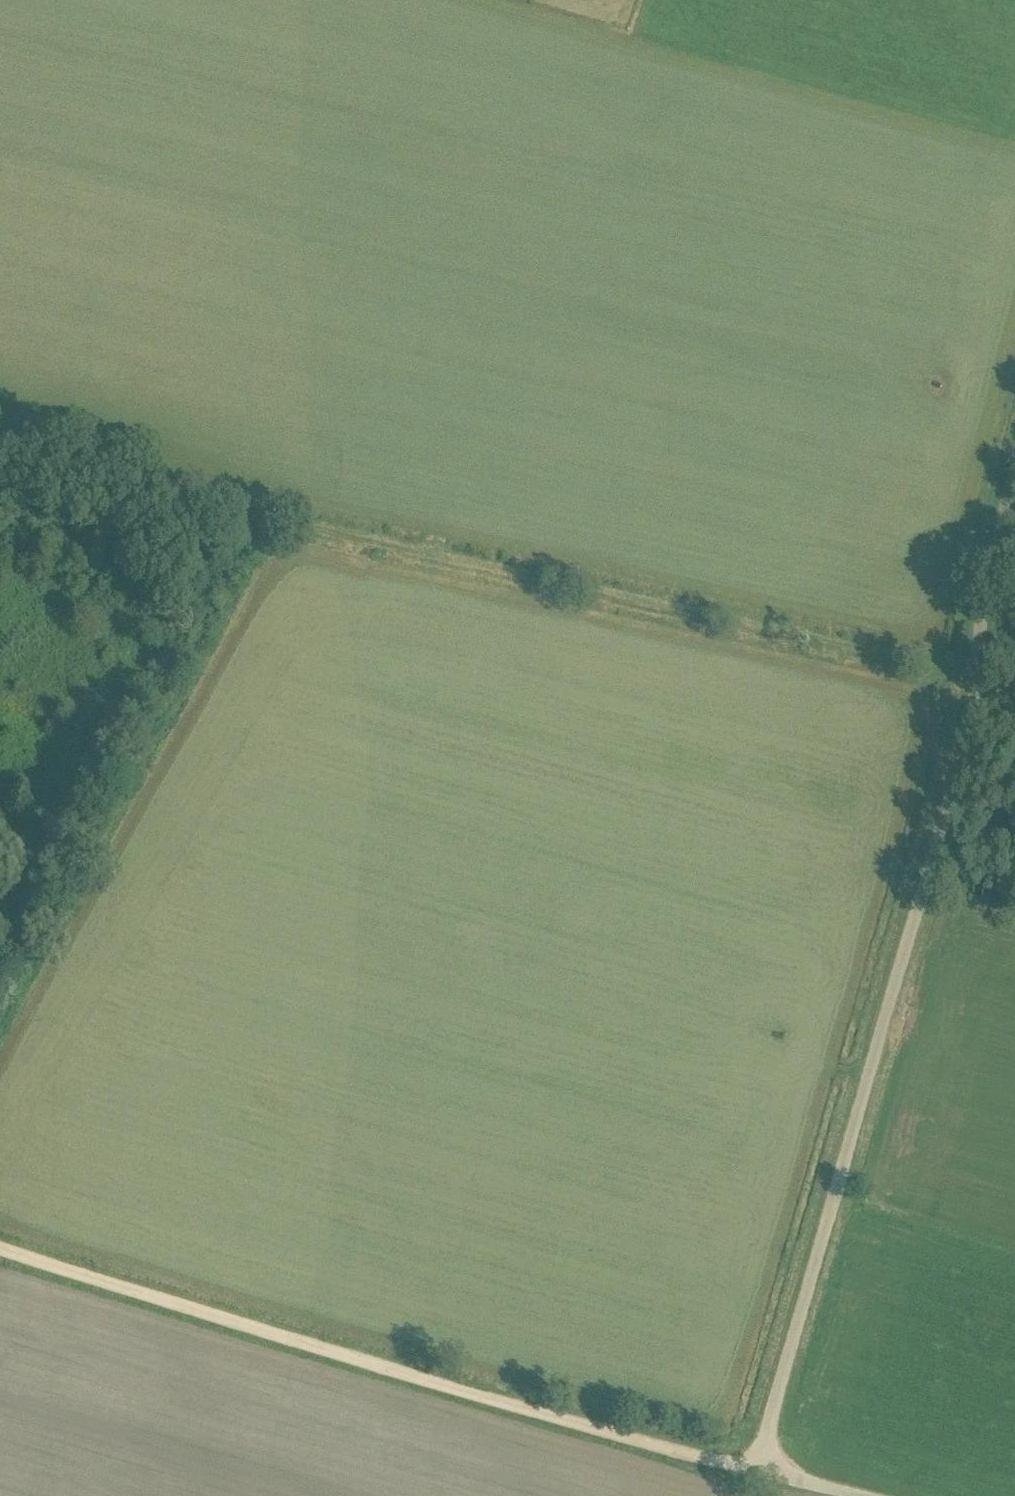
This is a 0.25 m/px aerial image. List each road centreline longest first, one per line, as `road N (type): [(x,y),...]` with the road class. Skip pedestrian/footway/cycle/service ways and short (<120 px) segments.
road 1 (unclassified): [(759,1469),(966,738),(984,592),(1014,478)]
road 2 (track): [(0,459),(978,678)]
road 3 (track): [(0,1246),(606,1430),(864,1495)]

